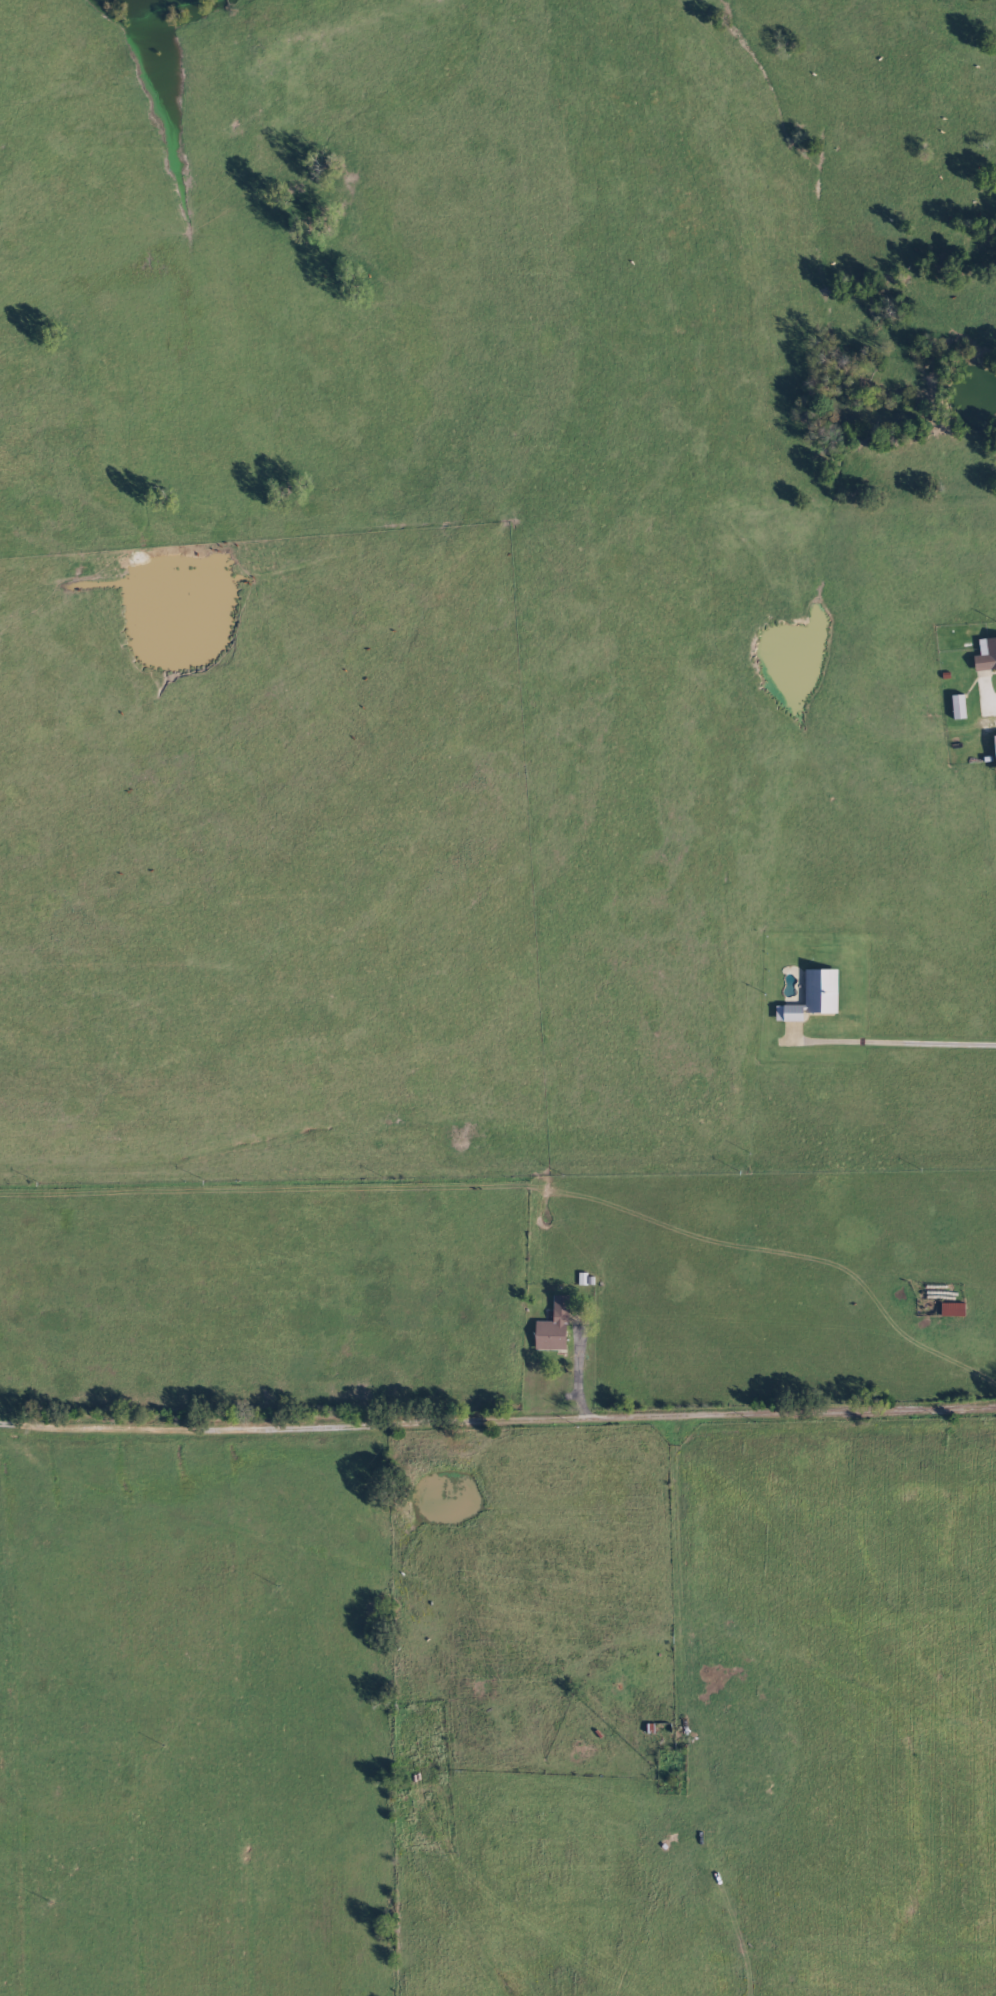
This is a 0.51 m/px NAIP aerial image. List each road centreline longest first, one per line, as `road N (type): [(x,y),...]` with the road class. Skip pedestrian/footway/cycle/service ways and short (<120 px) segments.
road 1 (residential): [(995,730),(885,770),(792,767)]

